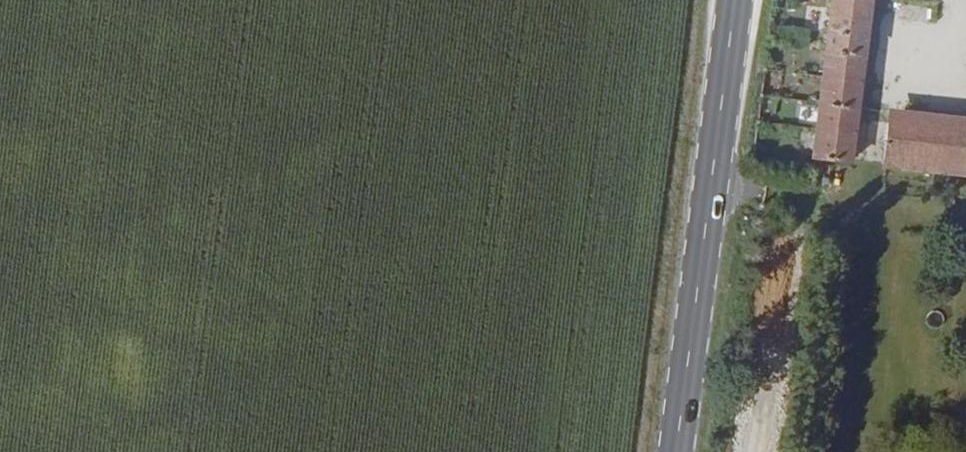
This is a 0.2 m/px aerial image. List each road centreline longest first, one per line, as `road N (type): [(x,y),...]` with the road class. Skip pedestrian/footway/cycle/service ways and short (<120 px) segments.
road 1 (primary): [(734,0),(675,451)]

